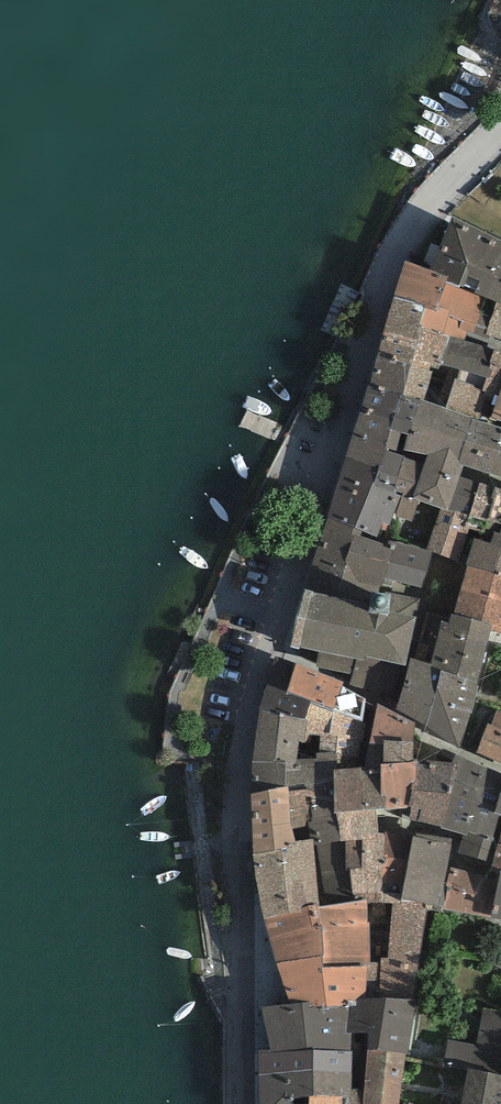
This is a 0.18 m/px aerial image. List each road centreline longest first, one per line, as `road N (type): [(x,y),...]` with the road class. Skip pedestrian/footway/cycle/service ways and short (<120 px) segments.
road 1 (residential): [(500,136),(424,215),(389,276),(338,446),(262,649),(230,790),(248,1004),(247,1103)]

